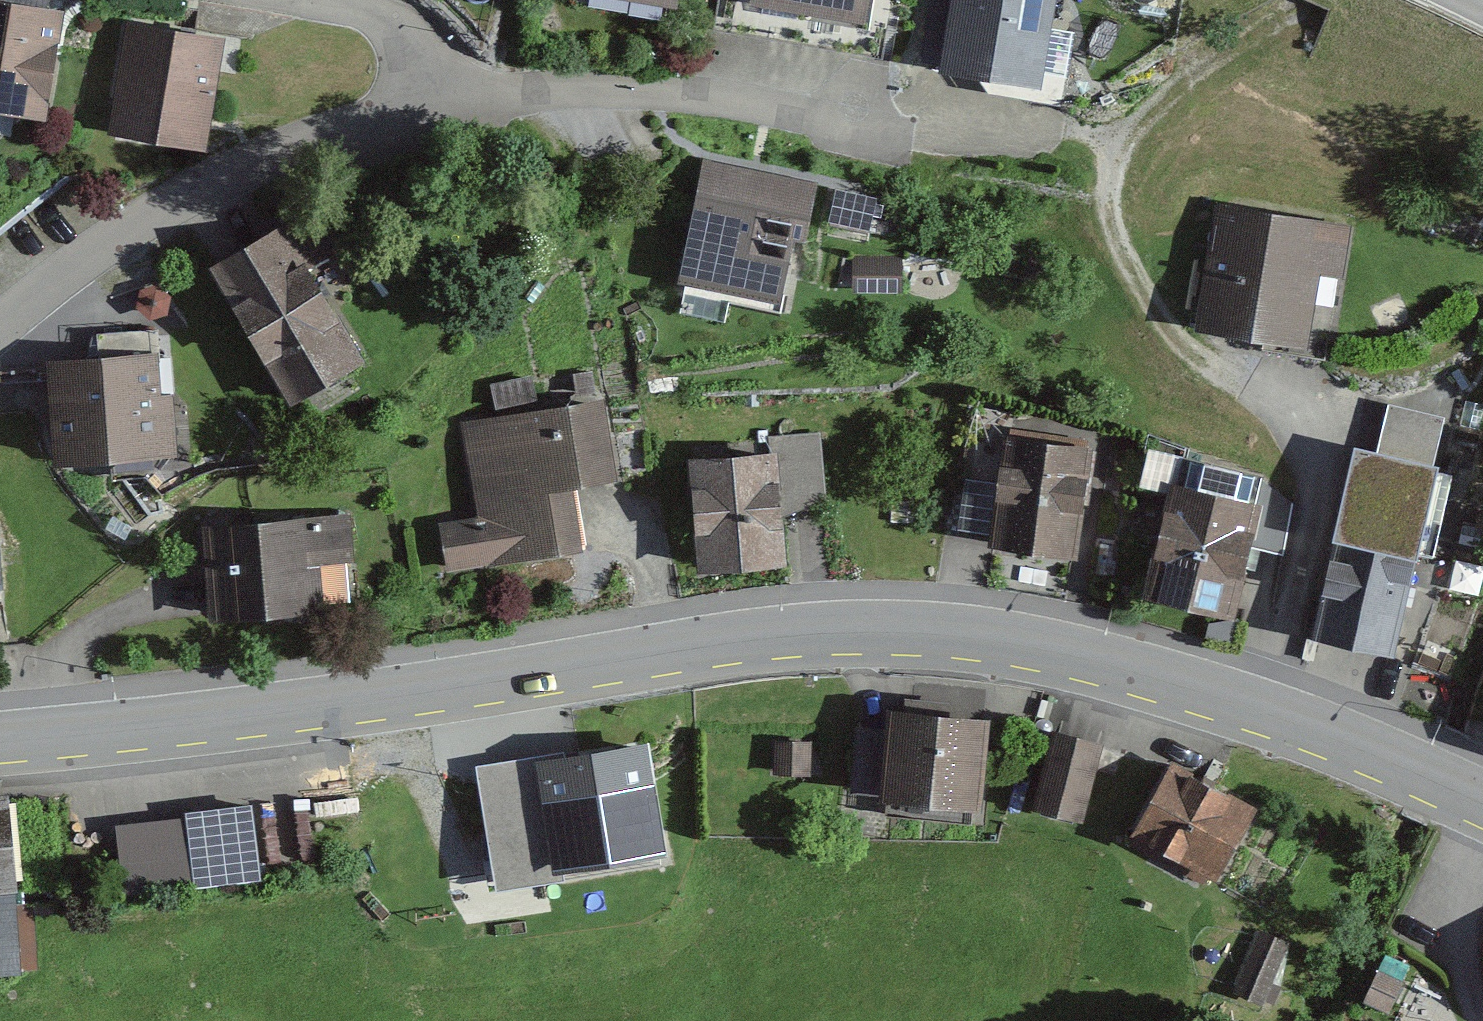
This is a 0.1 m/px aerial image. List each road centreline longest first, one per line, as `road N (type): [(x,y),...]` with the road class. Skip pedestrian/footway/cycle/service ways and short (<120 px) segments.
road 1 (secondary): [(0,742),(331,708),(781,635),(879,632),(1054,649),(1140,673),(1334,738),(1482,804)]
road 2 (residential): [(424,110),(642,91),(894,143),(1007,149)]
road 3 (residential): [(0,323),(152,209),(320,135),(424,110)]
road 4 (residential): [(424,110),(405,55),(378,28),(342,7),(296,0)]

